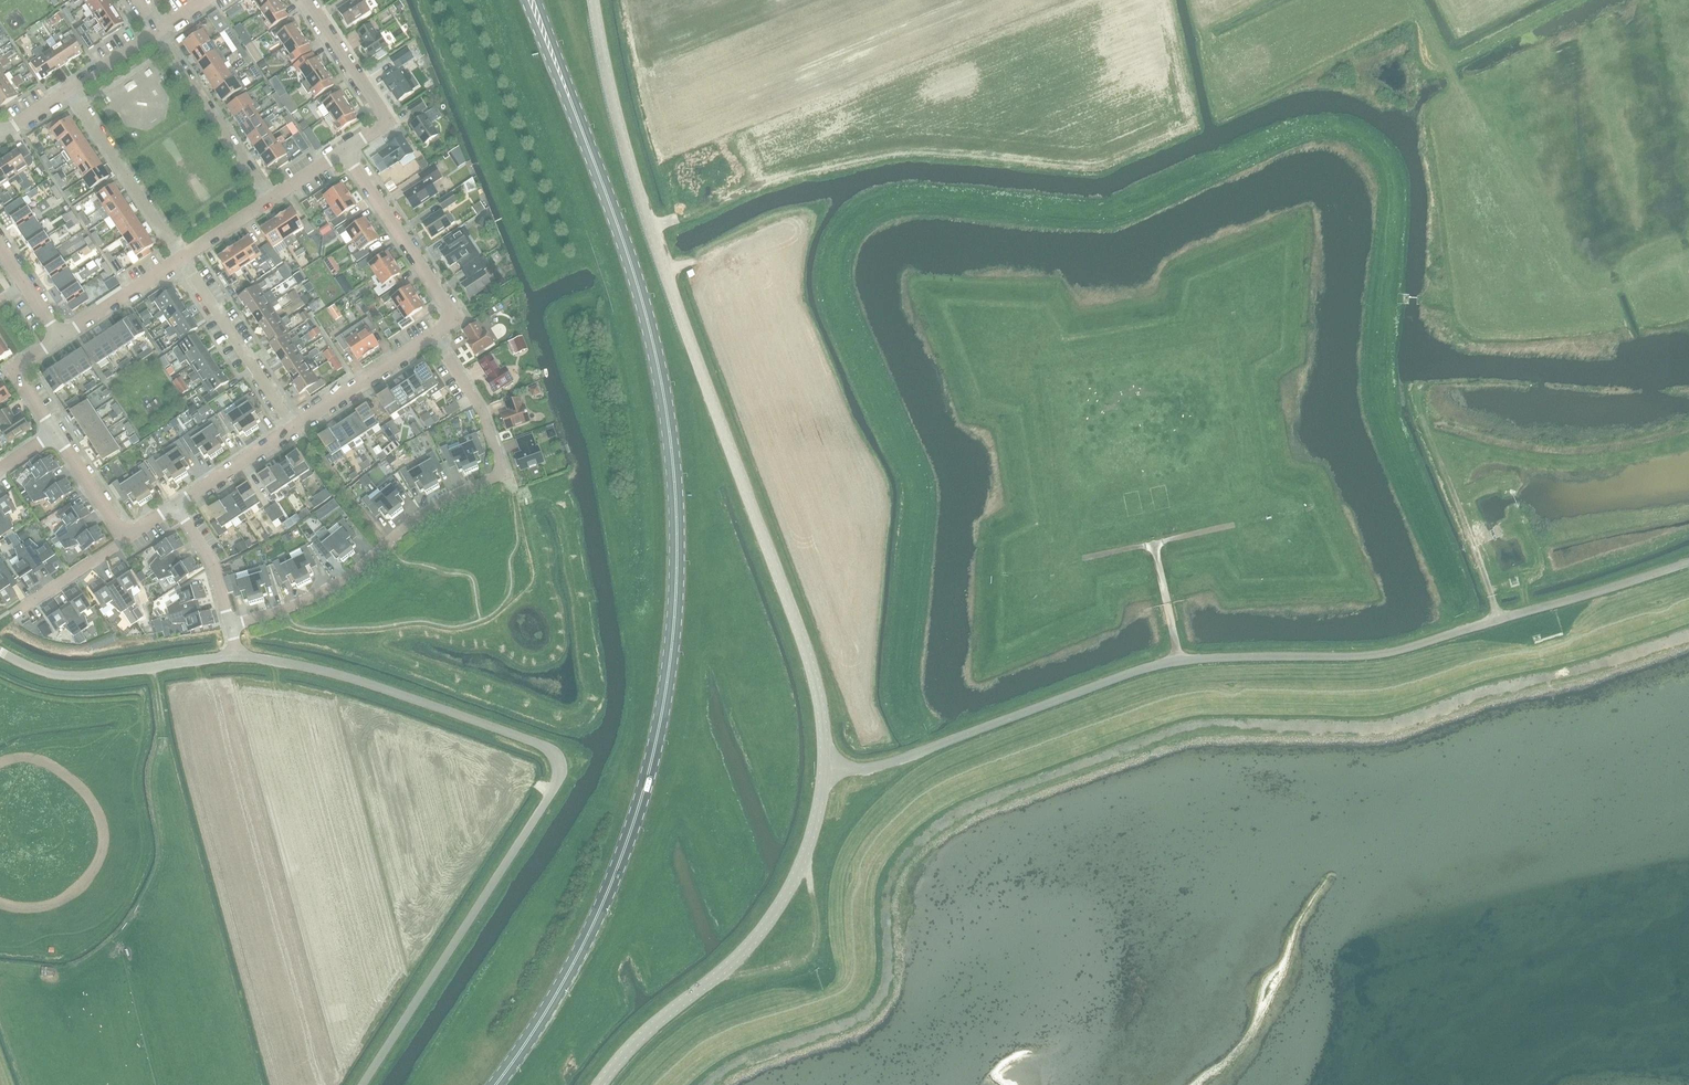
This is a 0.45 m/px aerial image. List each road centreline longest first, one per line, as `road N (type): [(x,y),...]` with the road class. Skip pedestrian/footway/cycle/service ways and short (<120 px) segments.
road 1 (primary): [(495,1084),(571,970),(616,873),(662,715),(676,594),(675,490),(662,382),(637,281),(573,107)]
road 2 (unclassified): [(824,766),(893,761),(1178,658),(1370,657),(1688,561)]
road 3 (unclassified): [(824,766),(810,661),(646,218),(593,0)]
road 4 (unclassified): [(362,1084),(556,784),(559,764),(538,743),(376,687),(238,656)]
road 5 (residential): [(231,625),(305,602),(427,512),(498,475),(481,409),(433,335)]
road 6 (unclassified): [(599,1084),(641,1036),(765,926),(805,855),(824,766)]
road 7 (unclassified): [(238,656),(77,676),(43,672),(0,651)]
road 8 (residential): [(433,335),(448,309),(344,150)]
road 9 (residential): [(295,427),(181,258)]
road 10 (residential): [(271,198),(158,30)]
road 11 (residential): [(181,258),(68,91)]
road 12 (track): [(712,978),(810,955),(805,855)]
road 13 (residential): [(344,150),(383,117),(308,0)]
road 14 (residential): [(295,427),(433,335)]
road 15 (residential): [(175,506),(295,427)]
road 16 (residential): [(61,337),(181,258)]
road 17 (track): [(1231,527),(1094,558)]
road 18 (residential): [(231,625),(212,561),(175,506)]
road 19 (track): [(1563,637),(1688,599)]
road 20 (residential): [(54,433),(18,376),(23,361),(61,337)]
road 21 (residential): [(127,532),(54,433)]

